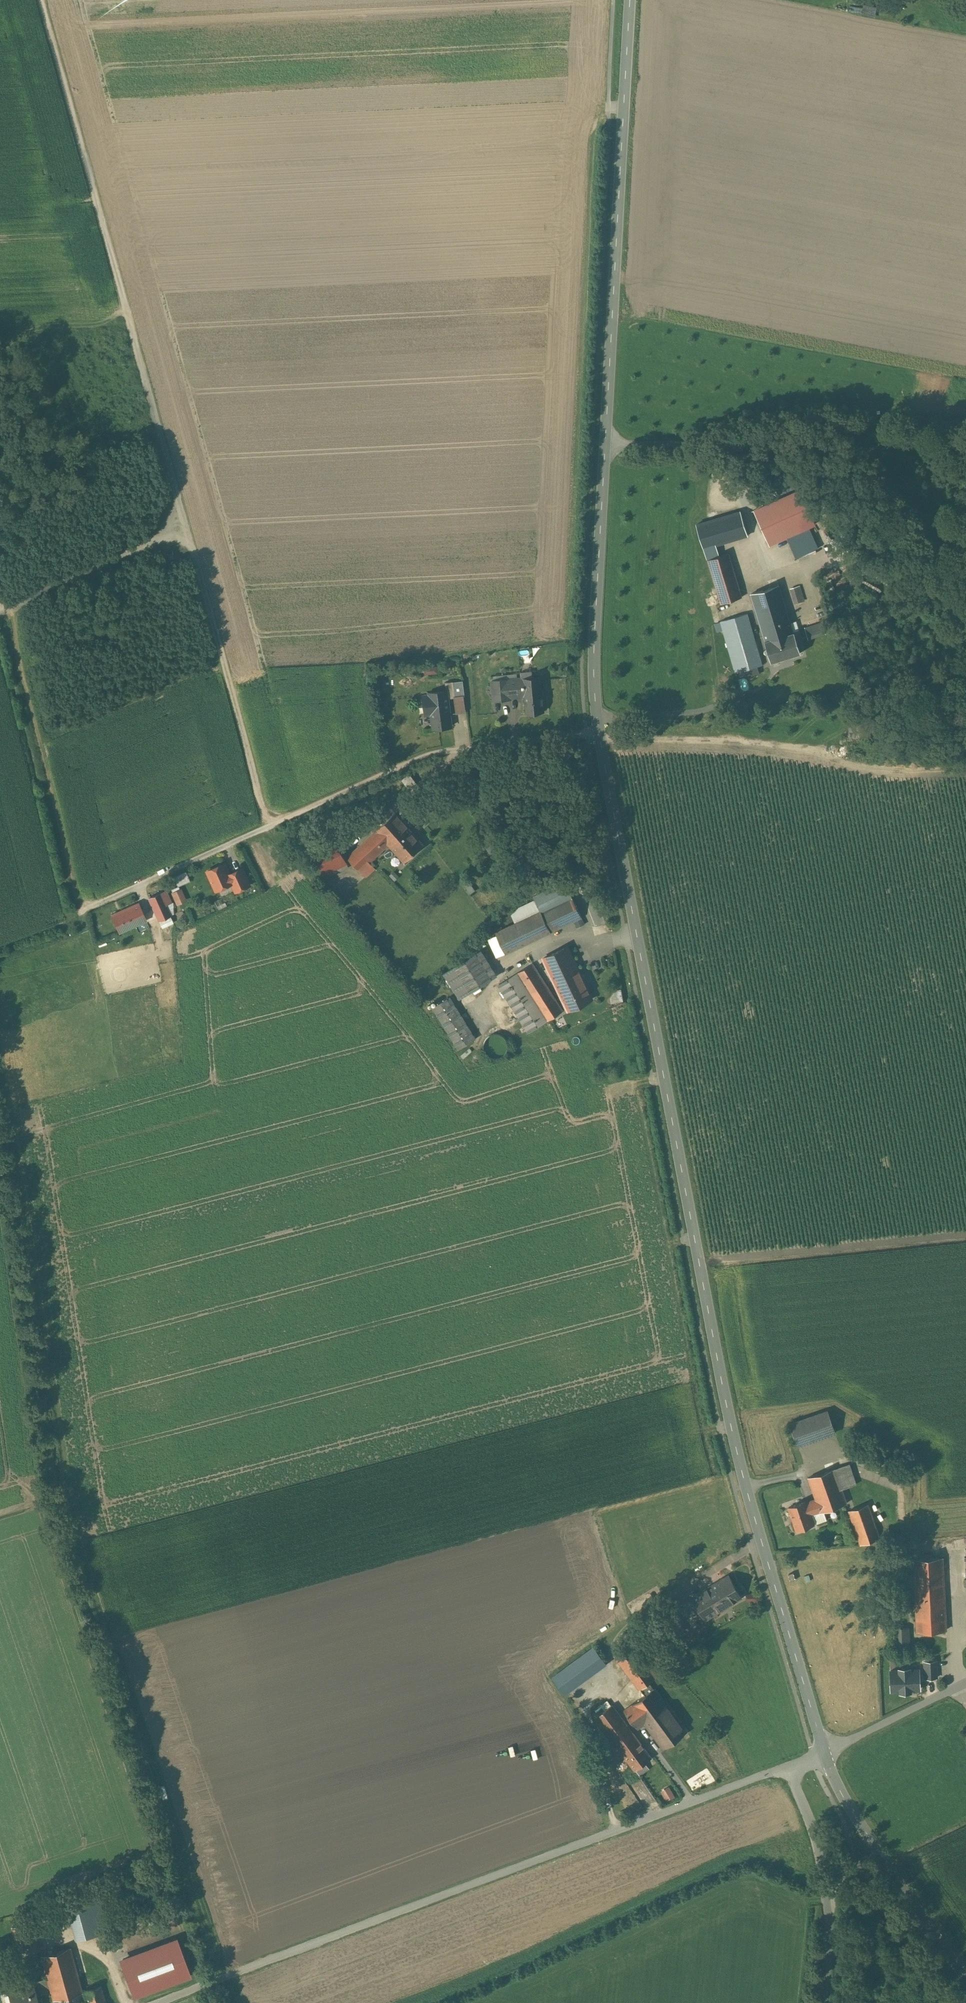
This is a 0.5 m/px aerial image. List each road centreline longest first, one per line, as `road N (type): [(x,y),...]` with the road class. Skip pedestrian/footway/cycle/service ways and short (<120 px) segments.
road 1 (tertiary): [(599,732),(730,1423),(825,1753)]
road 2 (track): [(39,0),(269,825)]
road 3 (tertiary): [(630,0),(594,645),(599,732)]
road 4 (unclassified): [(790,1766),(156,2002)]
road 5 (residential): [(599,732),(418,754),(82,911)]
road 6 (track): [(11,605),(82,911)]
road 7 (track): [(674,1596),(612,1643),(606,1688),(590,1716),(617,1829)]
road 8 (tertiary): [(965,1979),(856,1817),(825,1753)]
road 9 (tertiary): [(821,2002),(826,1895),(790,1766)]
road 10 (unclassified): [(0,609),(187,533)]
road 11 (unclassified): [(965,1682),(825,1753)]

